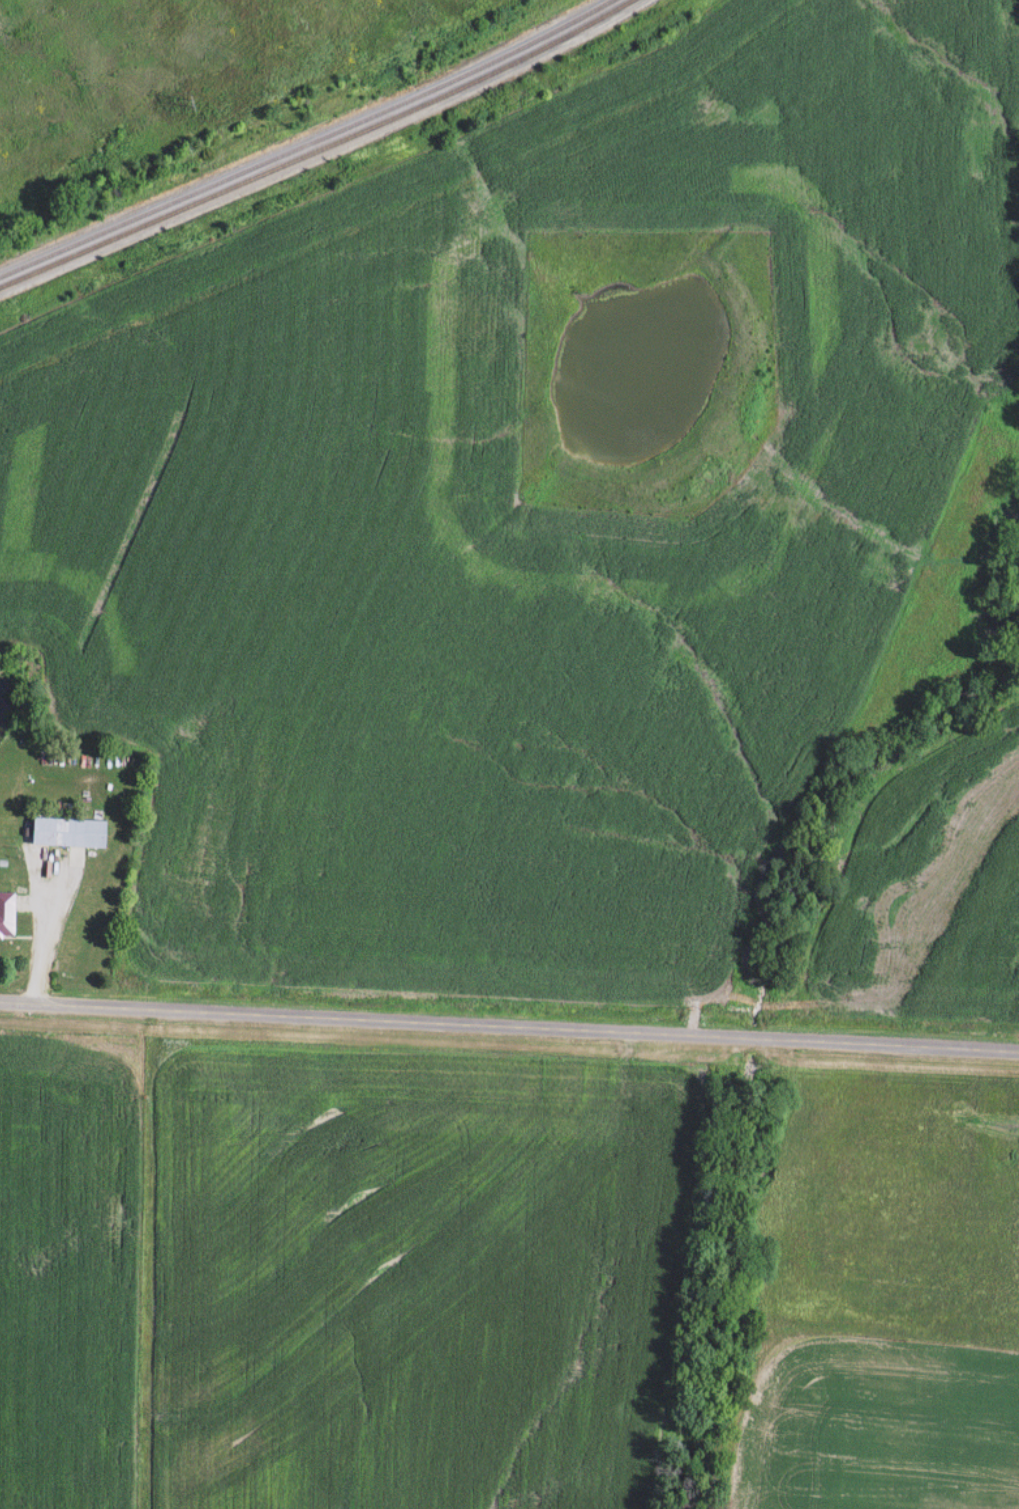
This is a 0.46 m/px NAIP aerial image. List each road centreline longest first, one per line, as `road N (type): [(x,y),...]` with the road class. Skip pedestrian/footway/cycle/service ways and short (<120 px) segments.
road 1 (tertiary): [(0,999),(1018,1050)]

